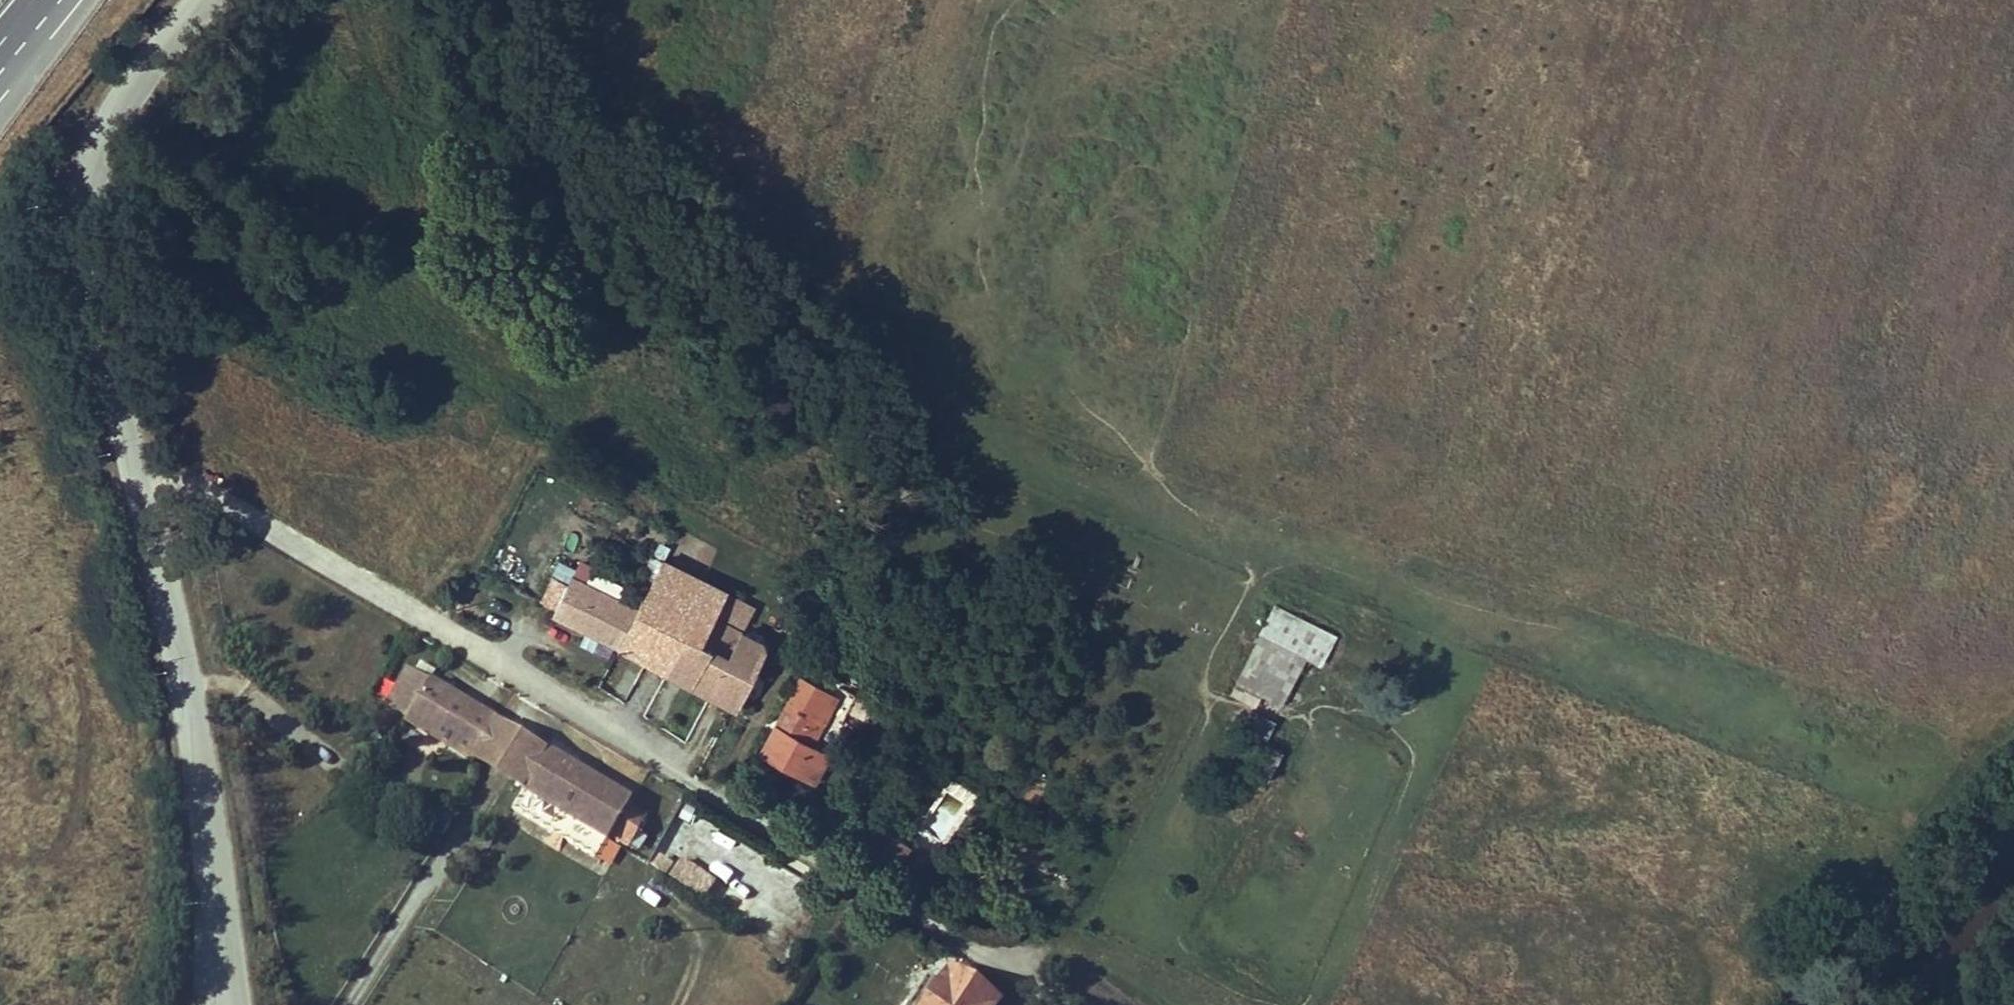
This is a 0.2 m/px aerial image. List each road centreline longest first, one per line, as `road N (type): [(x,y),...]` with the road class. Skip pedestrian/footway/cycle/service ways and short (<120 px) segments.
road 1 (unclassified): [(235,1004),(188,717),(86,300),(78,231),(89,156),(105,116),(187,0)]

